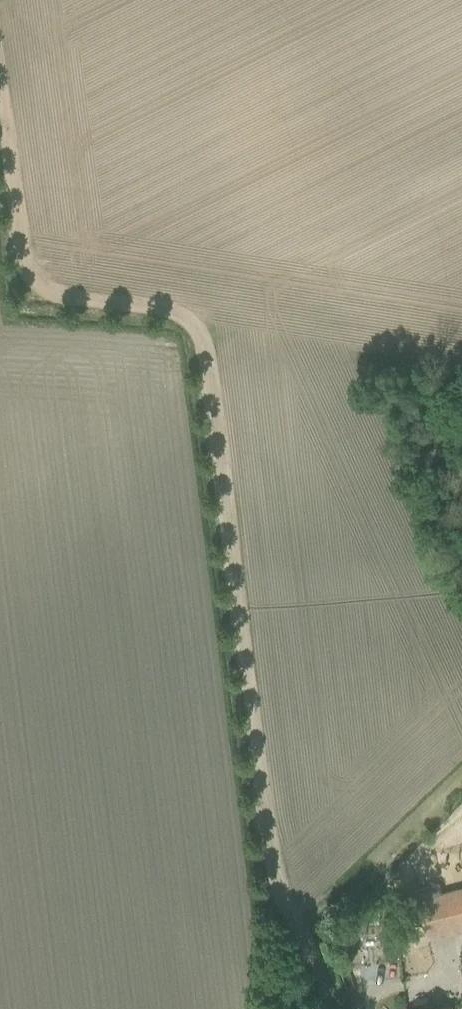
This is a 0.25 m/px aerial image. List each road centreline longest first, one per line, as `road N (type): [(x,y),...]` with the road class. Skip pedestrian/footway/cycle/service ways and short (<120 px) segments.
road 1 (track): [(328,1008),(271,846),(190,318),(38,296),(0,44)]

